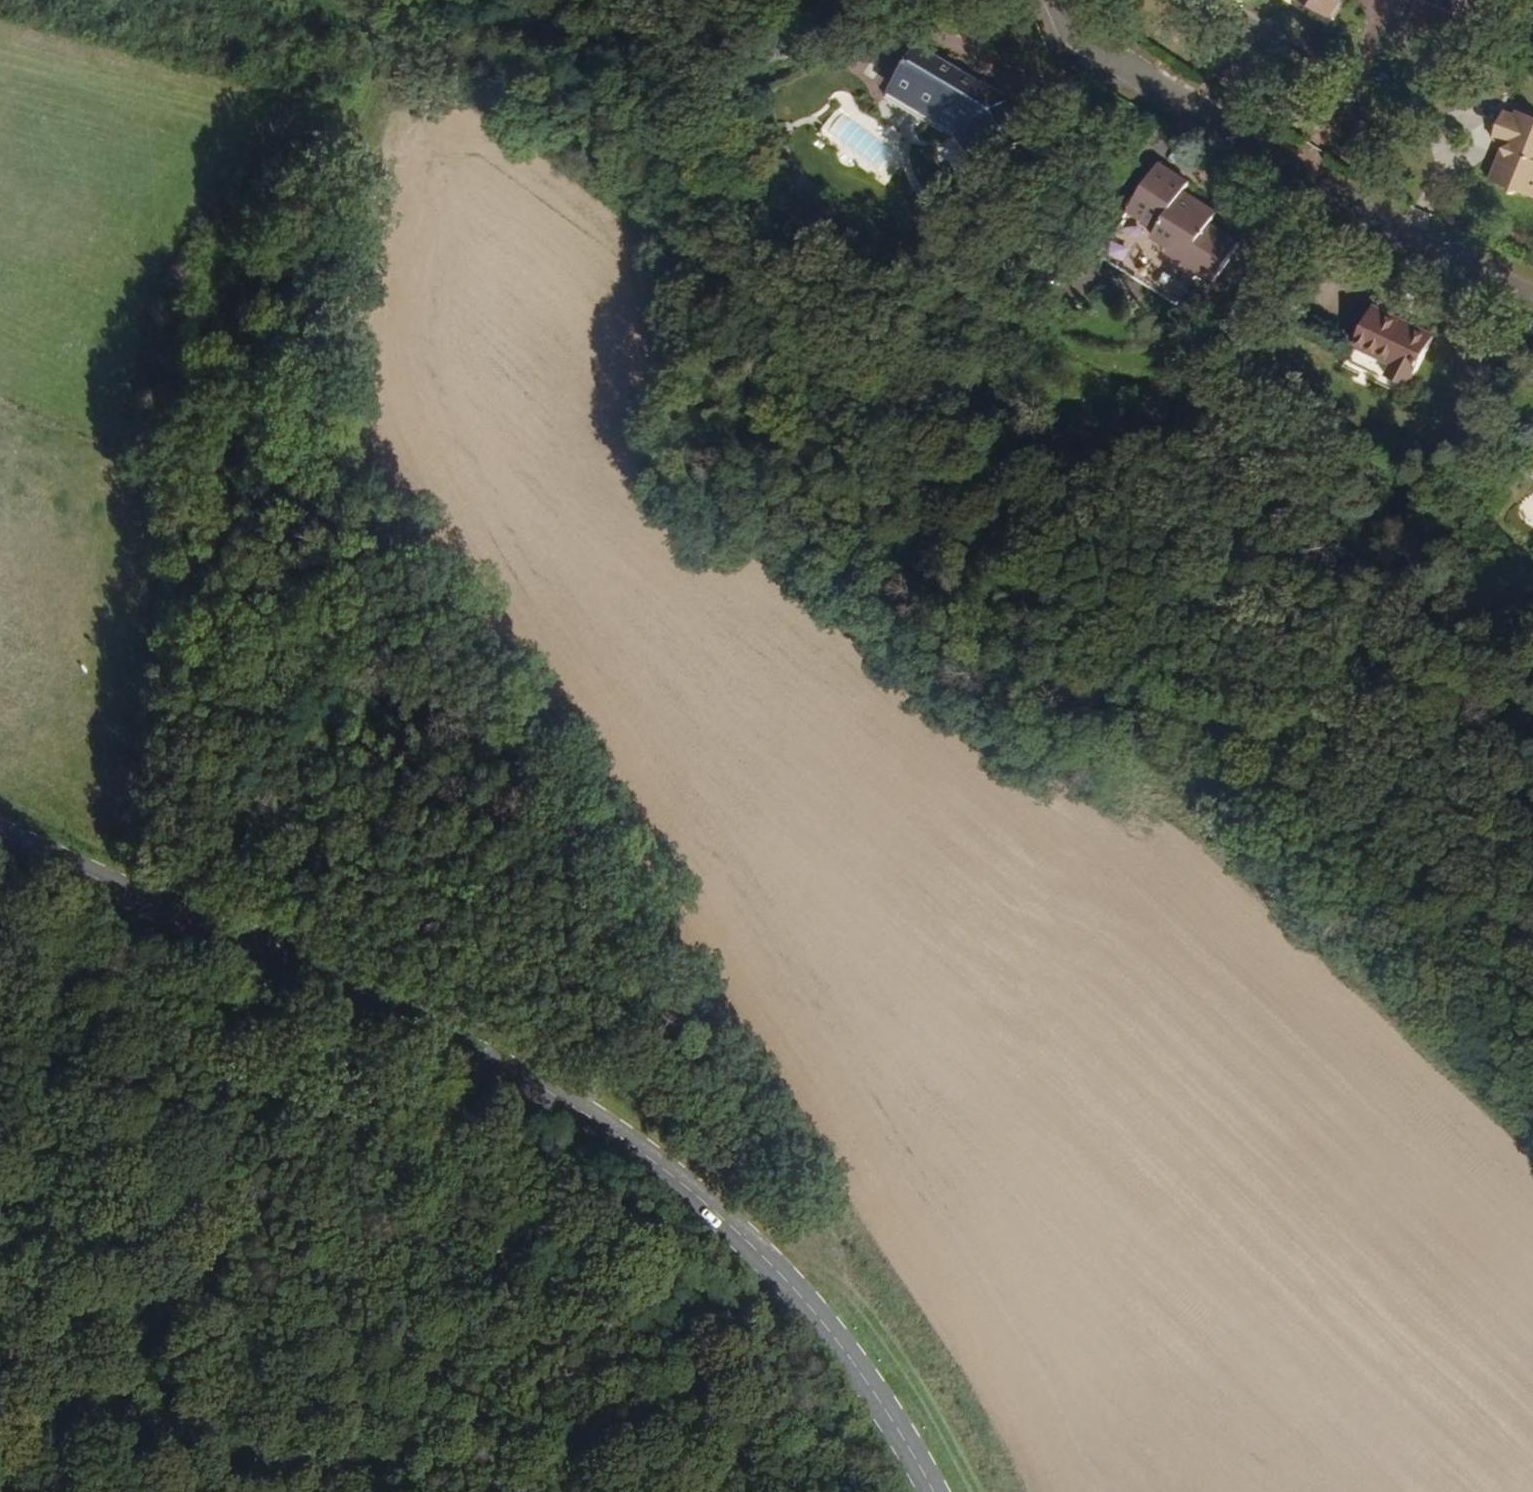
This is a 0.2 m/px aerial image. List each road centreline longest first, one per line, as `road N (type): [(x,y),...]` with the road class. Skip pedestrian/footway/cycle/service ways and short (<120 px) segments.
road 1 (track): [(398,0),(315,359),(359,479),(507,678),(836,1355)]
road 2 (secondary): [(923,1491),(836,1355),(766,1275),(690,1200),(592,1125),(480,1063),(0,839)]
road 3 (residential): [(1036,0),(1049,47),(1309,204),(1505,286),(1532,309)]

